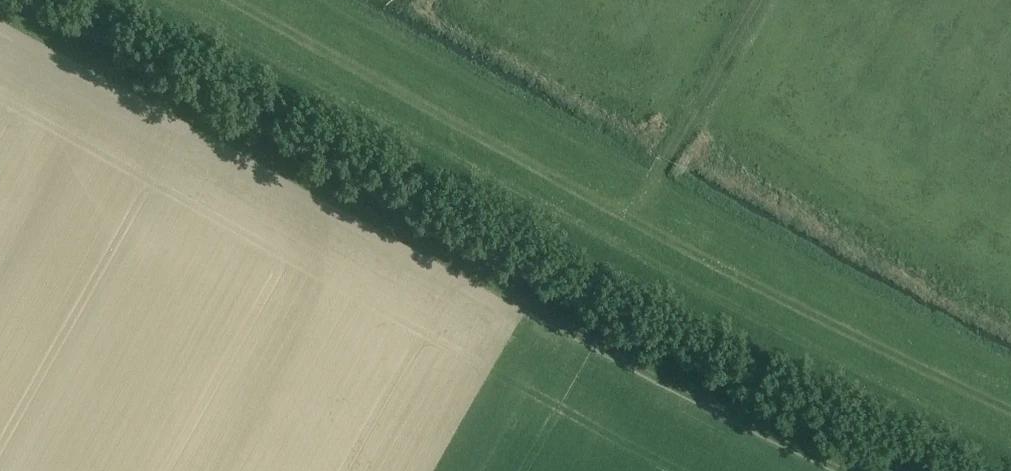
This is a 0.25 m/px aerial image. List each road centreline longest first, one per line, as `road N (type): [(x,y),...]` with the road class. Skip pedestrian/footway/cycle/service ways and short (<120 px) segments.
road 1 (track): [(224,0),(632,223),(1010,417)]

